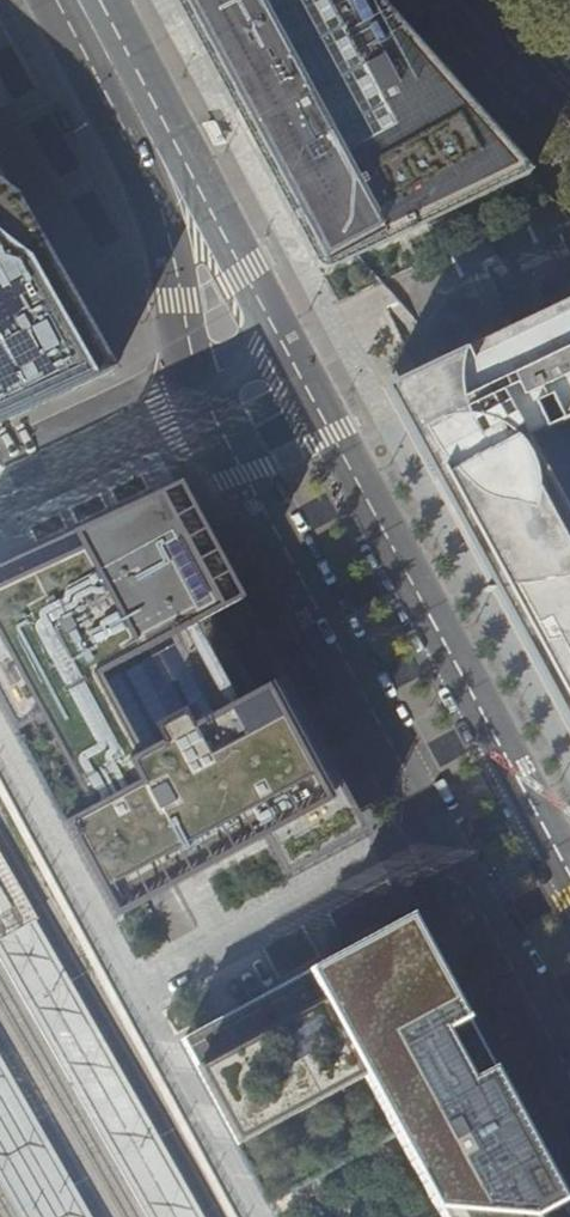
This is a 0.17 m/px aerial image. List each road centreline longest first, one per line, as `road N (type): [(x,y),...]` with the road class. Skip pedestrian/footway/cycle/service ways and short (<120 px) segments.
road 1 (tertiary): [(160,150),(184,344),(569,1060)]
road 2 (tertiary): [(569,884),(197,181),(160,150)]
road 3 (tertiary): [(160,150),(80,0)]
road 4 (primary): [(569,93),(485,0)]

